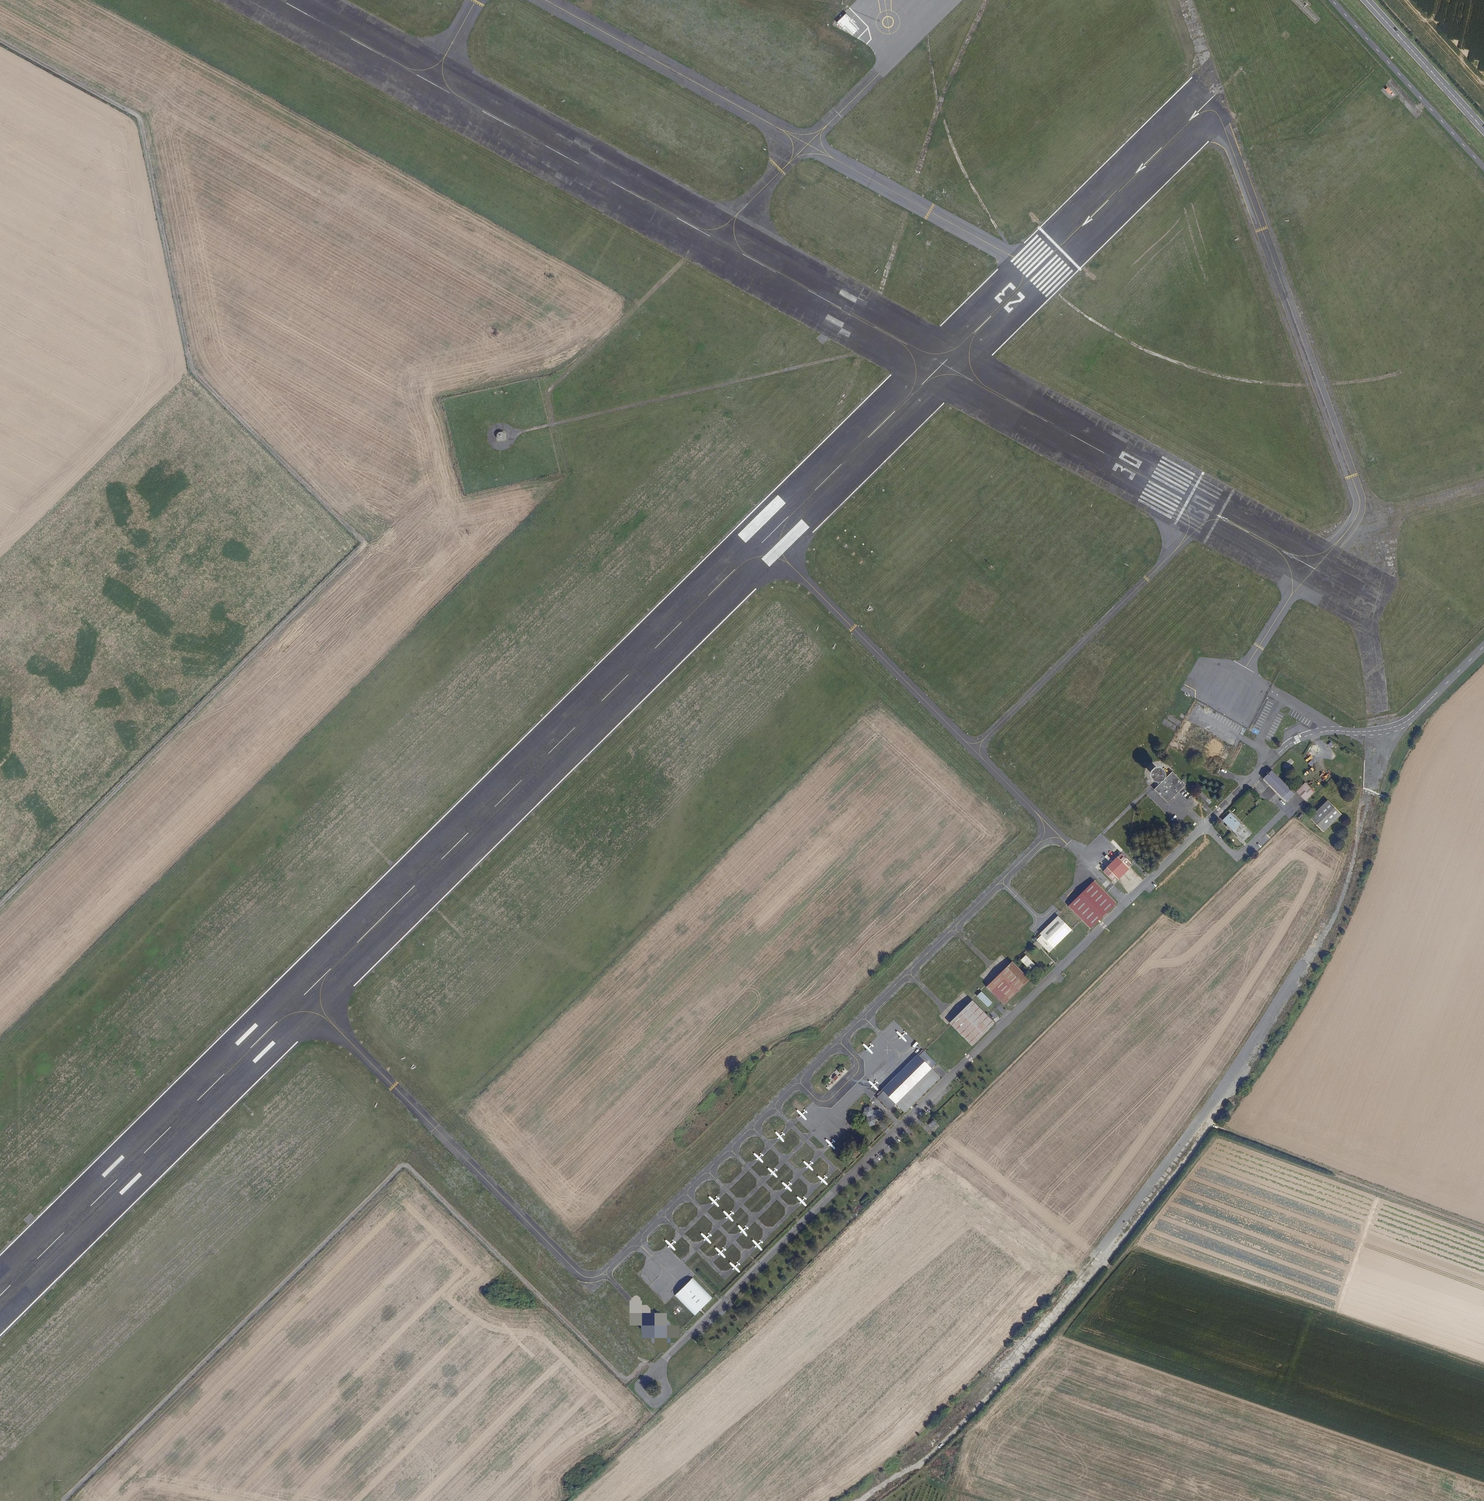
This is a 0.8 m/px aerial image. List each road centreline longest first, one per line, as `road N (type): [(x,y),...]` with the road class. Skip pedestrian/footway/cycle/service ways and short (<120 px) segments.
road 1 (track): [(1483,1228),(1204,1125)]
road 2 (primary): [(1483,128),(1367,0)]

